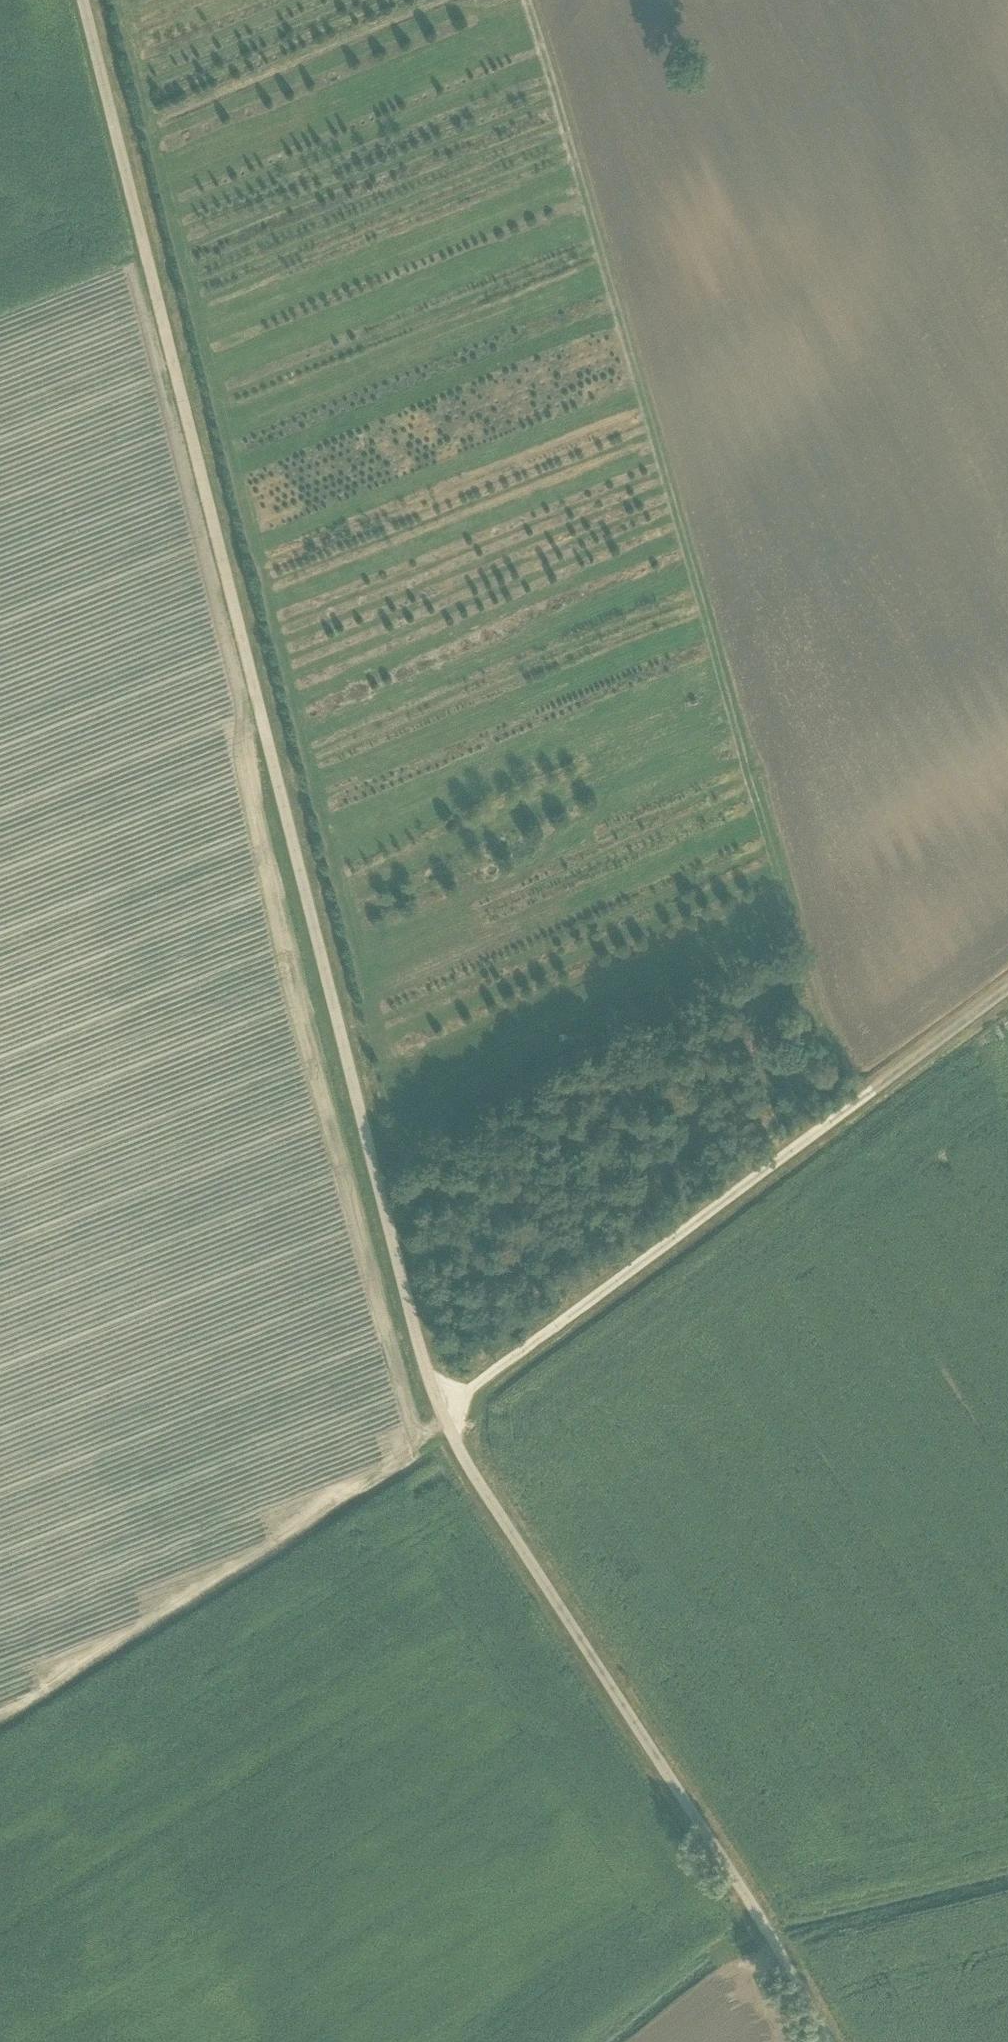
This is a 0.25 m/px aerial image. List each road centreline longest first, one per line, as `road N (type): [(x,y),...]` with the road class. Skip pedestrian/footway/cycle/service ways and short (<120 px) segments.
road 1 (unclassified): [(86,0),(374,1171),(414,1323),(451,1399)]
road 2 (unclassified): [(451,1399),(482,1461),(737,1868),(831,2041)]
road 3 (unclassified): [(1007,965),(451,1399)]

